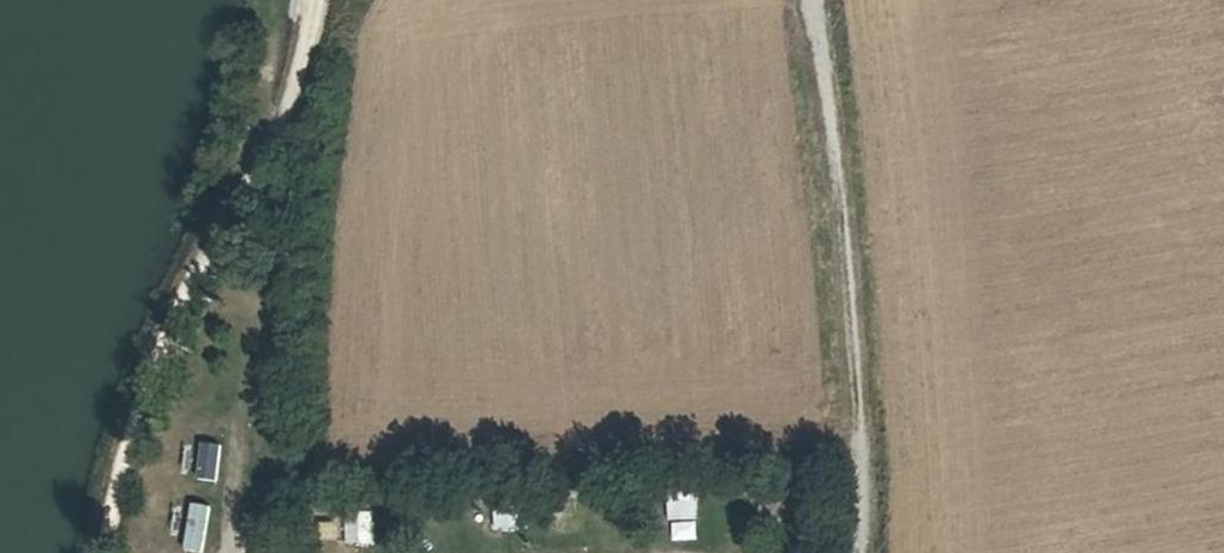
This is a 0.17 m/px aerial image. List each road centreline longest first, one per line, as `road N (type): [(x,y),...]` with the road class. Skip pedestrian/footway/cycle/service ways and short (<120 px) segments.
road 1 (track): [(314,0),(285,116),(205,264),(145,400),(103,552)]
road 2 (track): [(853,552),(842,199),(812,0)]

